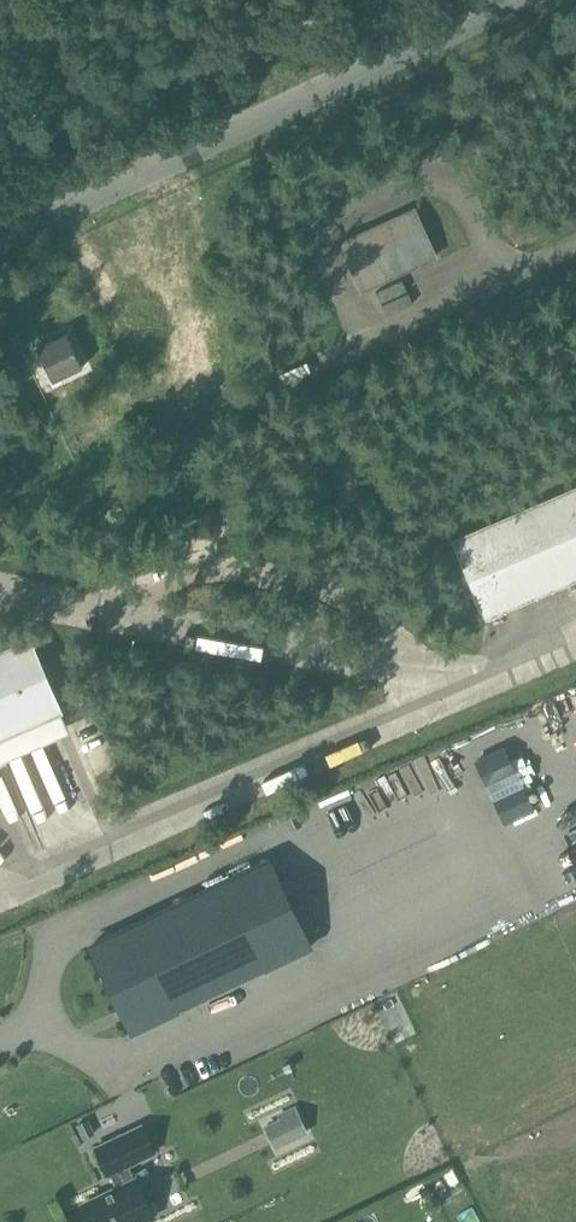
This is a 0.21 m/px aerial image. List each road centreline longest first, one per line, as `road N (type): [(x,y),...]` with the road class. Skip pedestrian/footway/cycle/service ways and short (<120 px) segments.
road 1 (unclassified): [(0,241),(519,0)]

